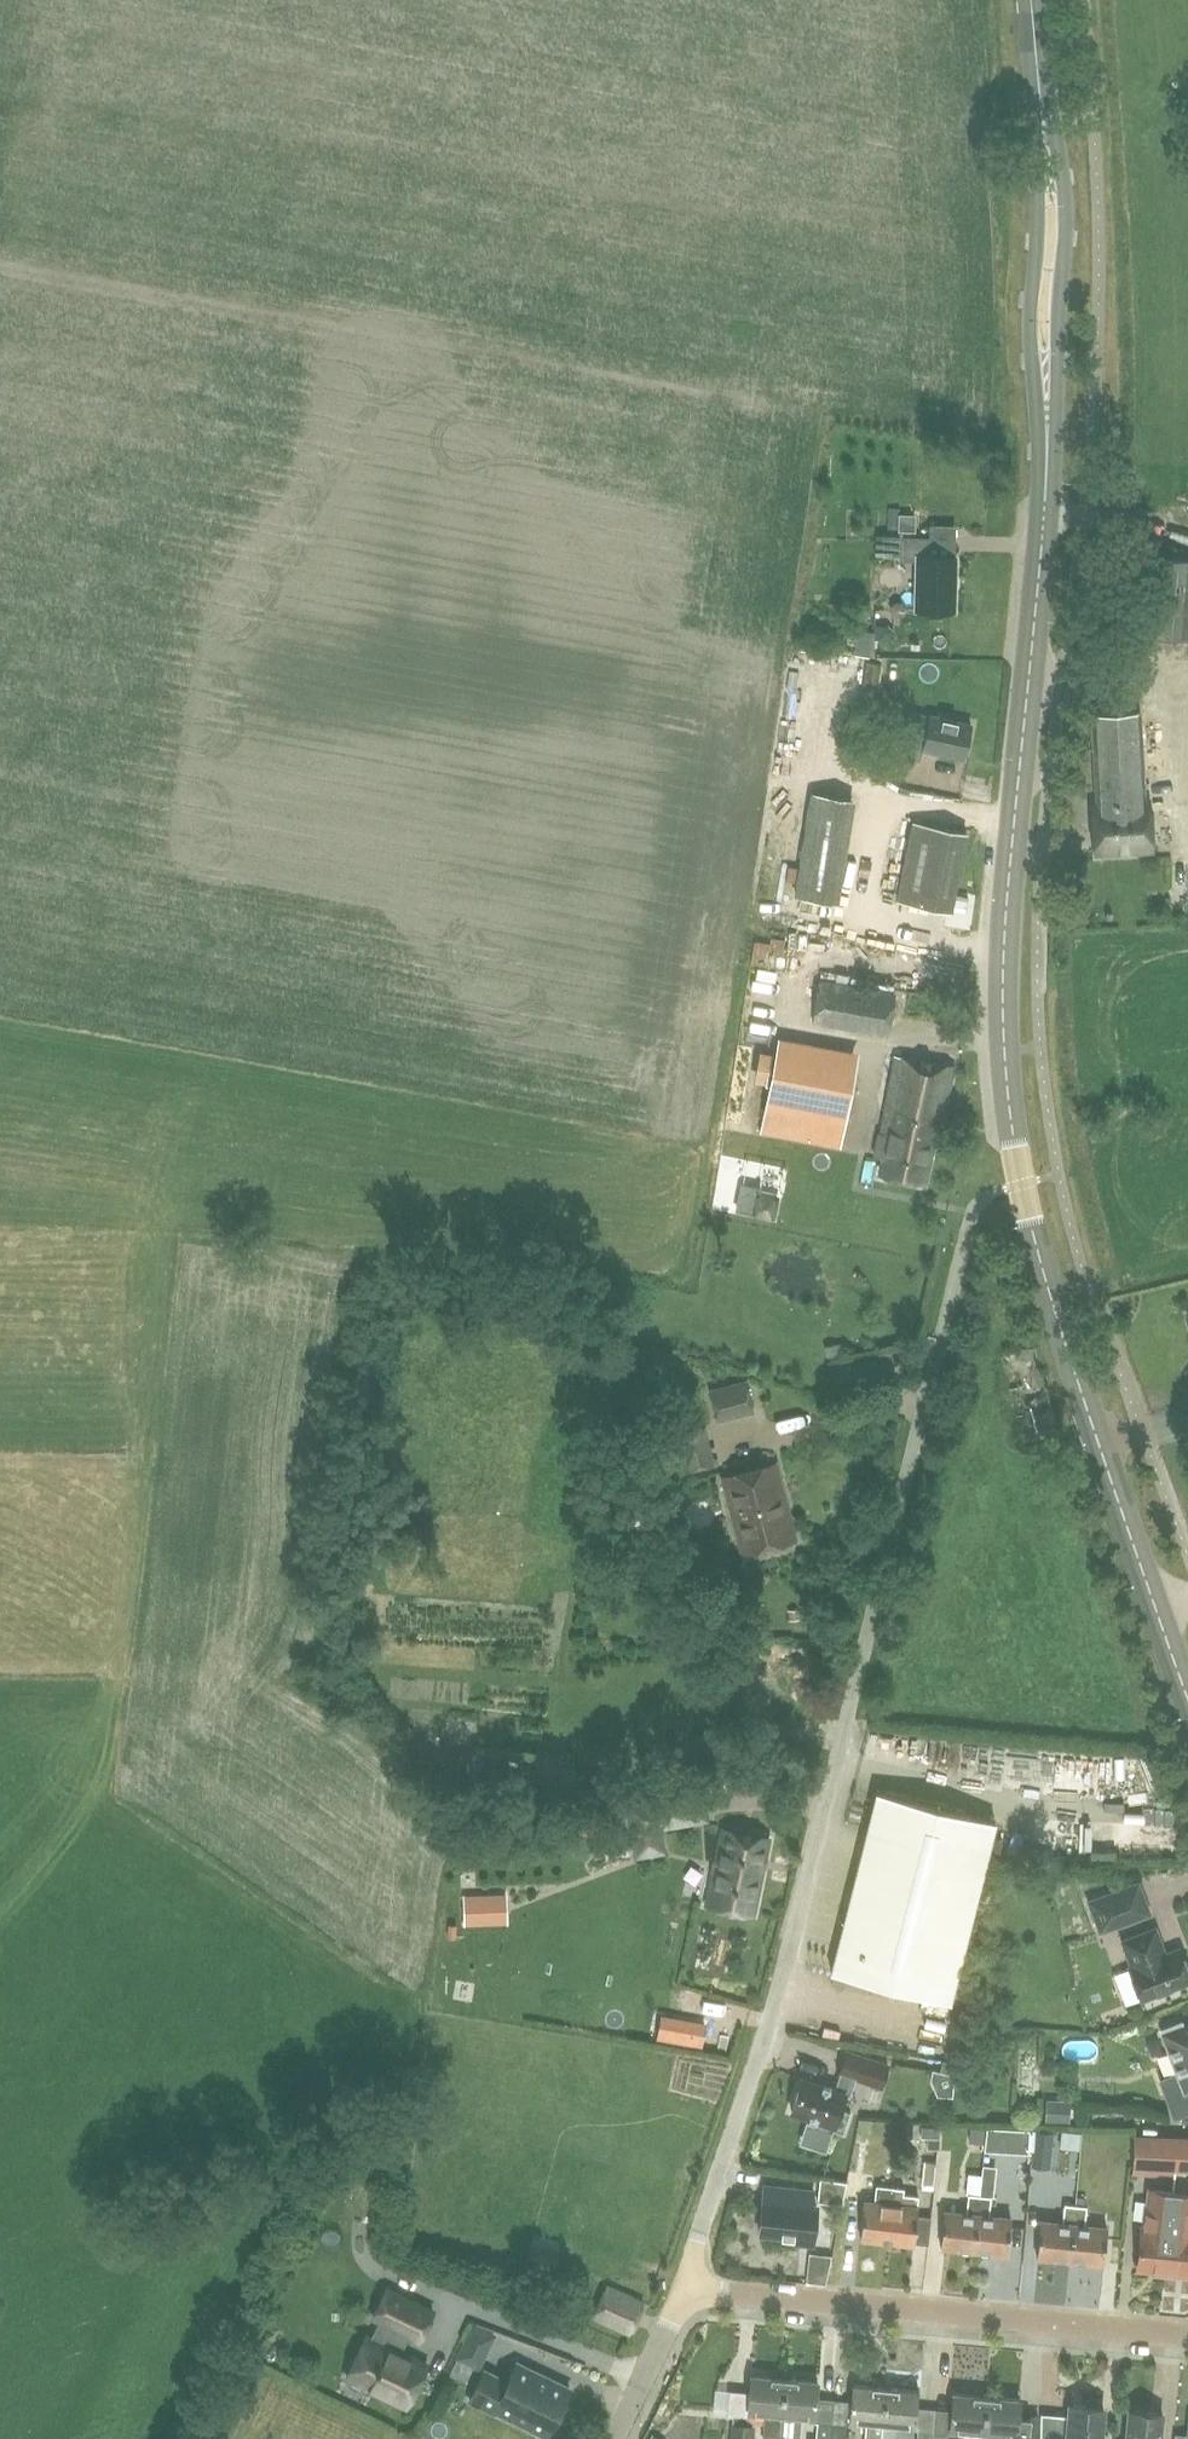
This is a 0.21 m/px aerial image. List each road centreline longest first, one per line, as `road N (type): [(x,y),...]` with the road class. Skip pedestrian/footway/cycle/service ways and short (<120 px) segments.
road 1 (secondary): [(1021,1184),(1003,1041),(1006,892),(1042,566),(1052,241),(1031,0)]
road 2 (residential): [(682,2290),(825,1803),(964,1246),(981,1205),(1021,1184)]
road 3 (secondary): [(1187,1700),(1021,1184)]
road 4 (residential): [(1187,2337),(682,2290)]
road 5 (residential): [(612,2438),(682,2290)]

